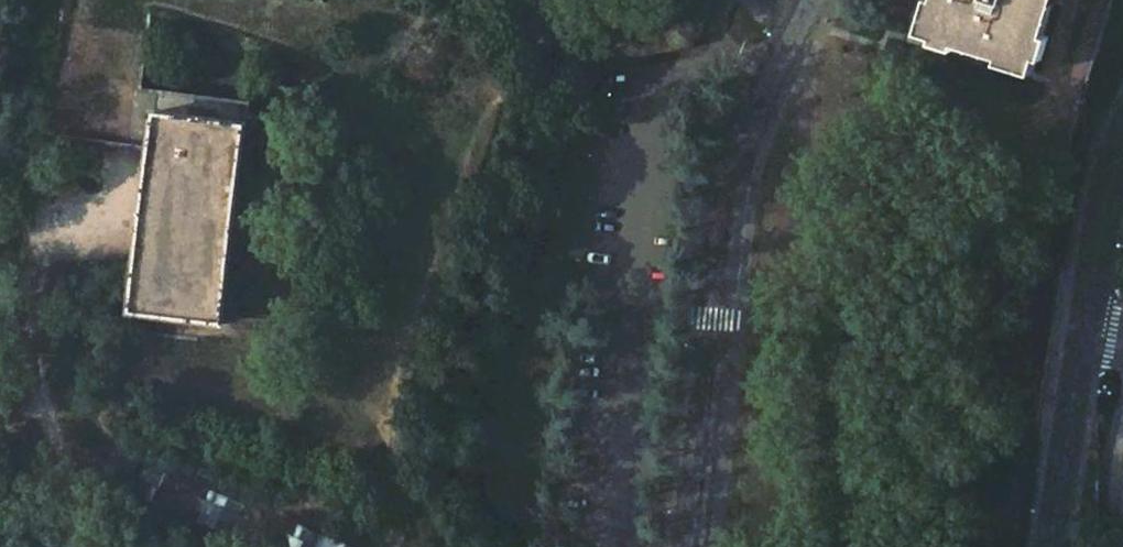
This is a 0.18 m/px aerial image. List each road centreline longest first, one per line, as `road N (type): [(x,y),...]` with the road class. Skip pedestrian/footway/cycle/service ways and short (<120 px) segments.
road 1 (residential): [(814,0),(762,85),(736,152),(694,546)]
road 2 (unclassified): [(1087,322),(1057,546)]
road 3 (unclassified): [(1122,147),(1087,322)]

